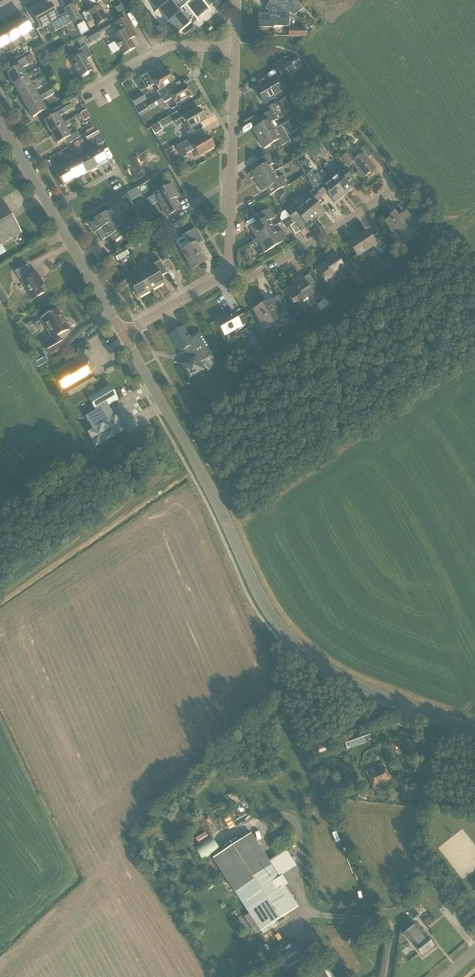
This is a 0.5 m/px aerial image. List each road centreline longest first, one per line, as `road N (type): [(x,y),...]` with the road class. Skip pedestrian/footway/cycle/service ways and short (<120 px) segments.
road 1 (tertiary): [(474,730),(331,672),(279,626),(124,332)]
road 2 (tertiary): [(124,332),(0,119)]
road 3 (residential): [(225,270),(236,49)]
road 4 (residential): [(225,270),(249,279),(395,188)]
road 5 (residential): [(87,93),(170,46),(236,49)]

